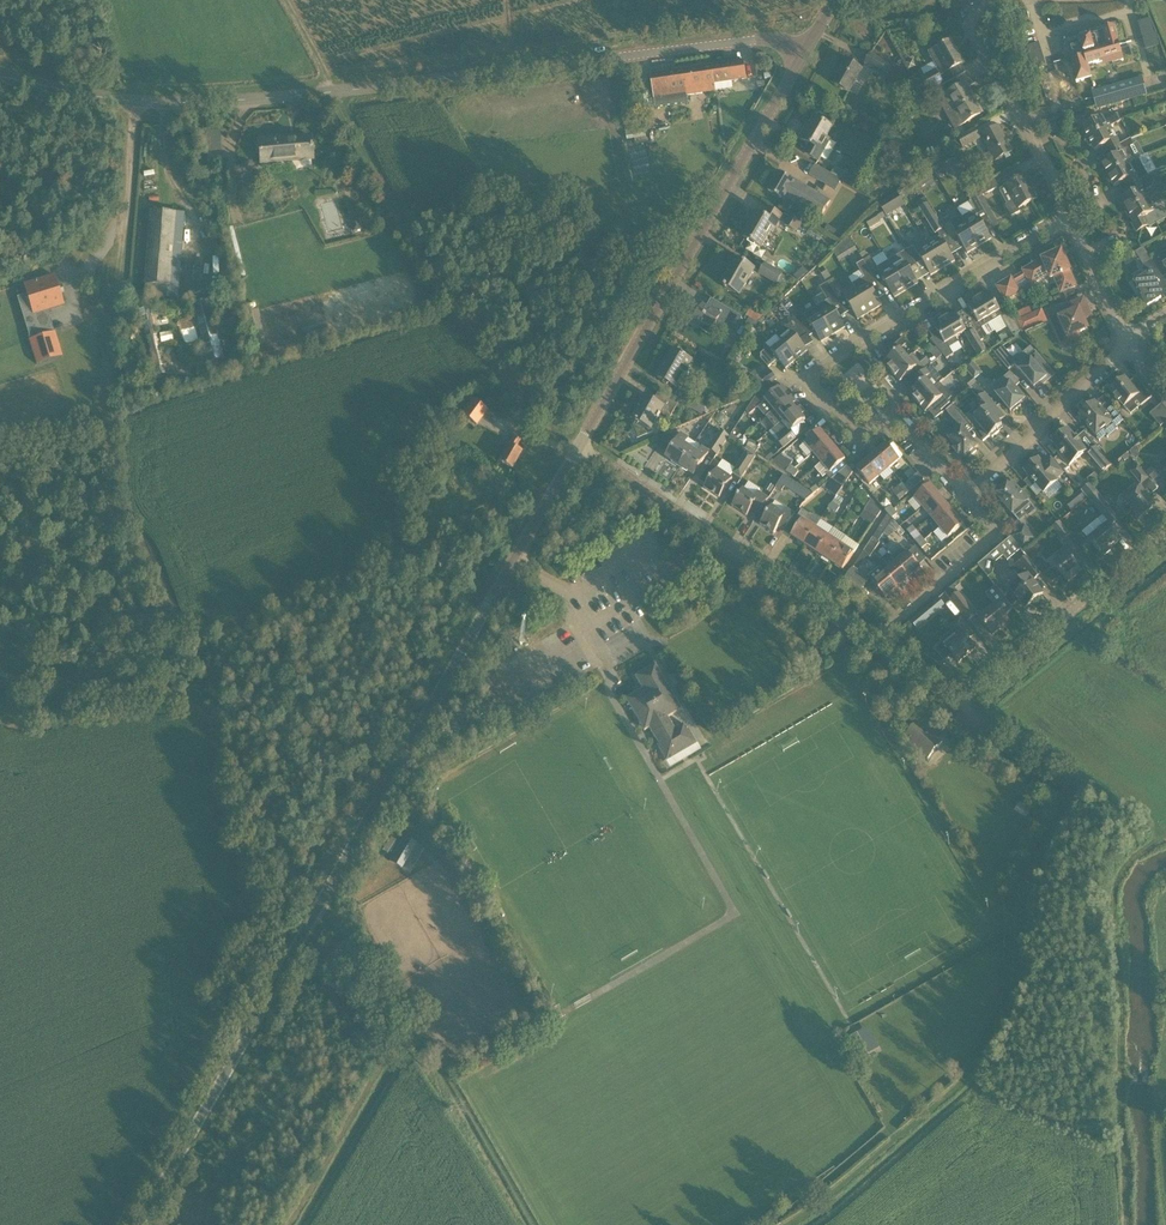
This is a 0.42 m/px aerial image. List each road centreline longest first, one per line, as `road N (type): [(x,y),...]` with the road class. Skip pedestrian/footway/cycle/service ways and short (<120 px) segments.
road 1 (residential): [(0,79),(124,100),(222,101),(814,35)]
road 2 (unclassified): [(141,1224),(524,542)]
road 3 (track): [(122,672),(107,475),(110,388),(120,284),(156,103)]
road 4 (track): [(284,0),(422,257),(523,396),(580,445)]
road 5 (residential): [(965,495),(895,417),(867,436),(847,432),(811,374),(1070,218)]
road 6 (track): [(73,689),(555,488)]
road 7 (residential): [(580,445),(814,35)]
road 8 (residential): [(873,641),(963,699),(1165,533)]
road 9 (residential): [(580,445),(873,641)]
road 10 (track): [(122,672),(200,714),(316,911)]
road 11 (residential): [(1070,218),(977,39),(974,26),(989,0)]
road 12 (residential): [(965,495),(1127,343)]
road 13 (residential): [(873,641),(993,535),(965,495)]
road 14 (residential): [(1127,343),(1070,218)]

